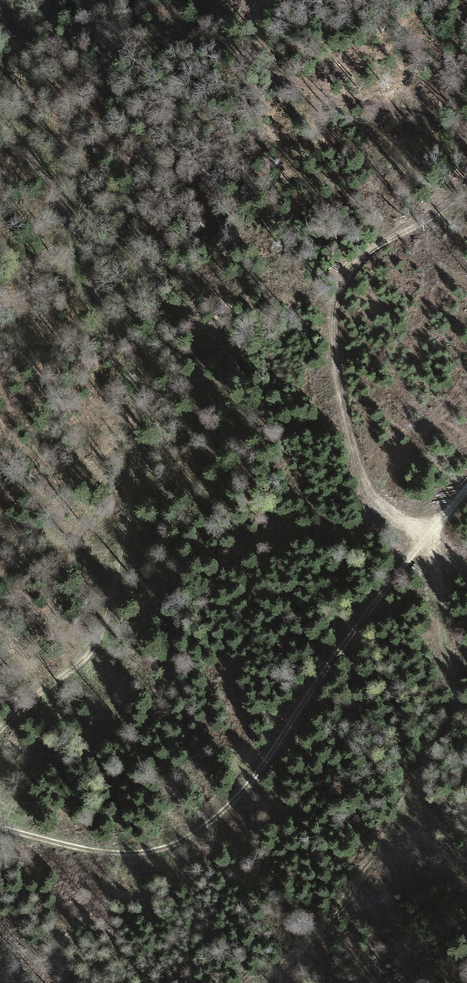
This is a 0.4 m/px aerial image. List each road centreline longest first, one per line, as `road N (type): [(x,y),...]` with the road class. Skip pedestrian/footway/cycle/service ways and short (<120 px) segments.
road 1 (track): [(0,125),(68,213),(131,358),(136,388),(126,533),(108,624),(87,658),(0,731)]
road 2 (track): [(0,824),(122,851),(195,834),(226,808),(424,535)]
road 3 (track): [(466,181),(441,208),(367,250),(342,284),(336,310),(335,356),(362,476),(424,535)]
road 4 (track): [(256,0),(247,28),(251,46),(279,73),(466,133)]

